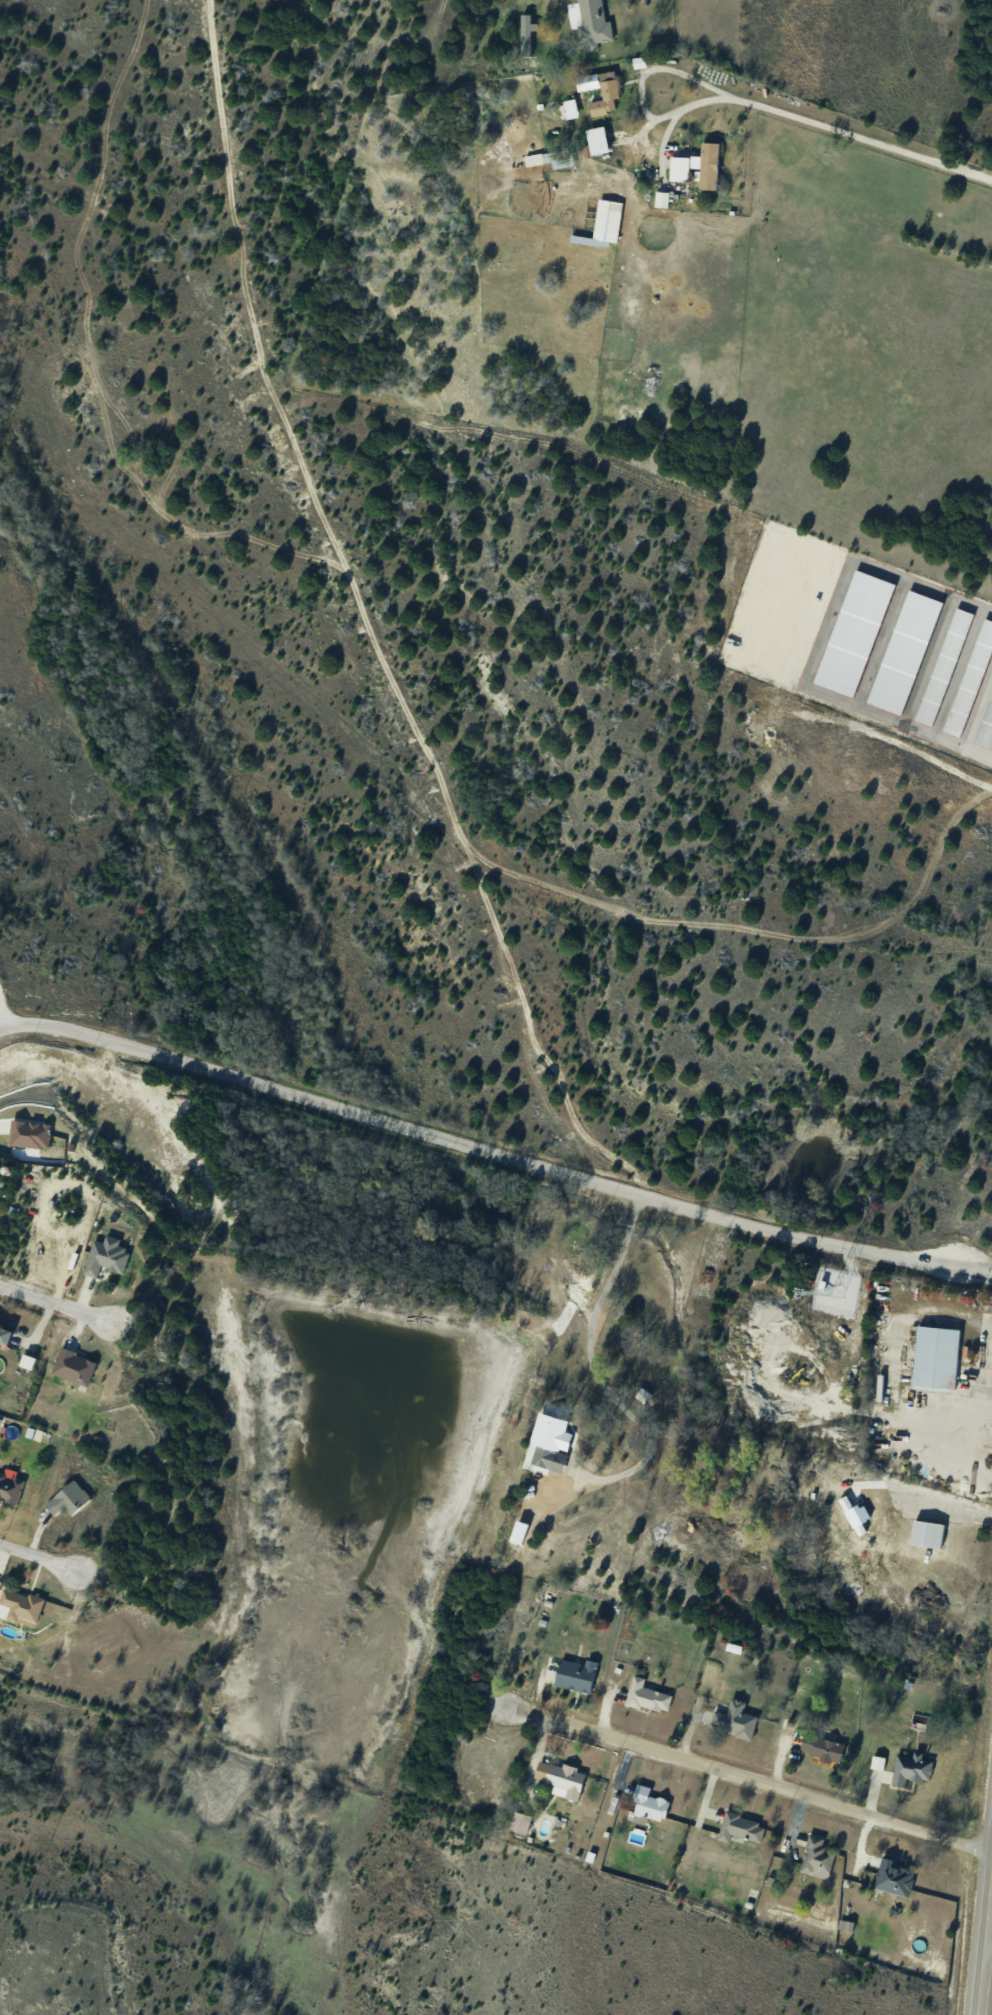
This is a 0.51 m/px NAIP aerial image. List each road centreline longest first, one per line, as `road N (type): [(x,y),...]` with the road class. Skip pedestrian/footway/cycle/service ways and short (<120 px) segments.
road 1 (residential): [(0,1027),(74,1034),(735,1225),(991,1279)]
road 2 (residential): [(991,1843),(530,1708)]
road 3 (secondary): [(980,2014),(991,1872)]
road 4 (residential): [(0,1288),(118,1326)]

